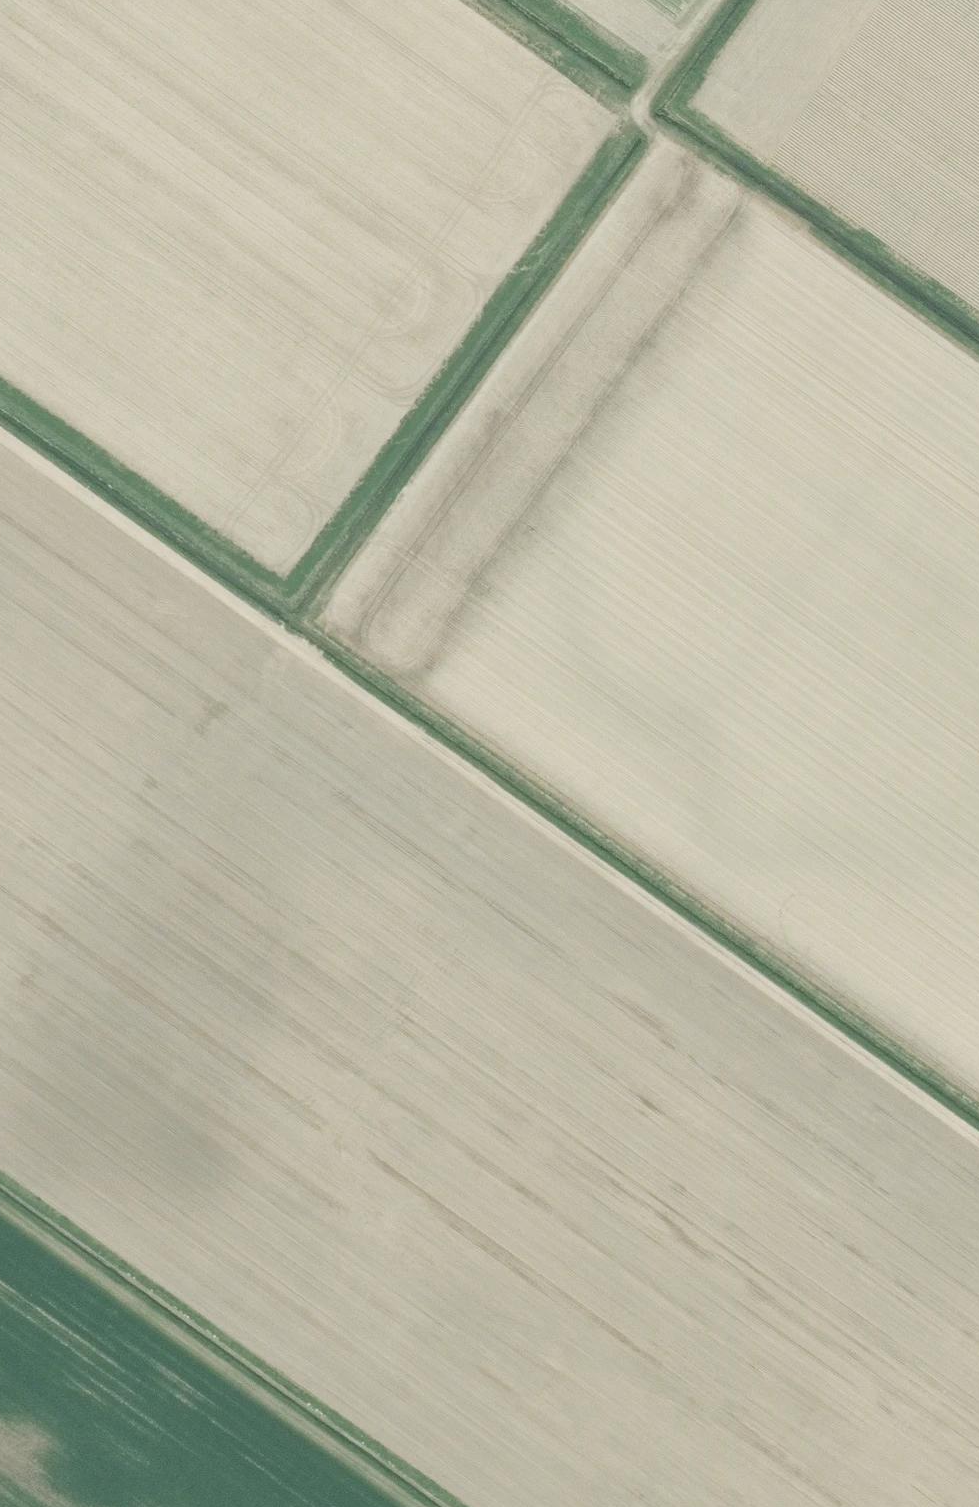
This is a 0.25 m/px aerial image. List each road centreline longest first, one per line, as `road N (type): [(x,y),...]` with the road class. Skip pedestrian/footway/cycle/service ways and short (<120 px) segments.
road 1 (track): [(0,1209),(413,1506)]

